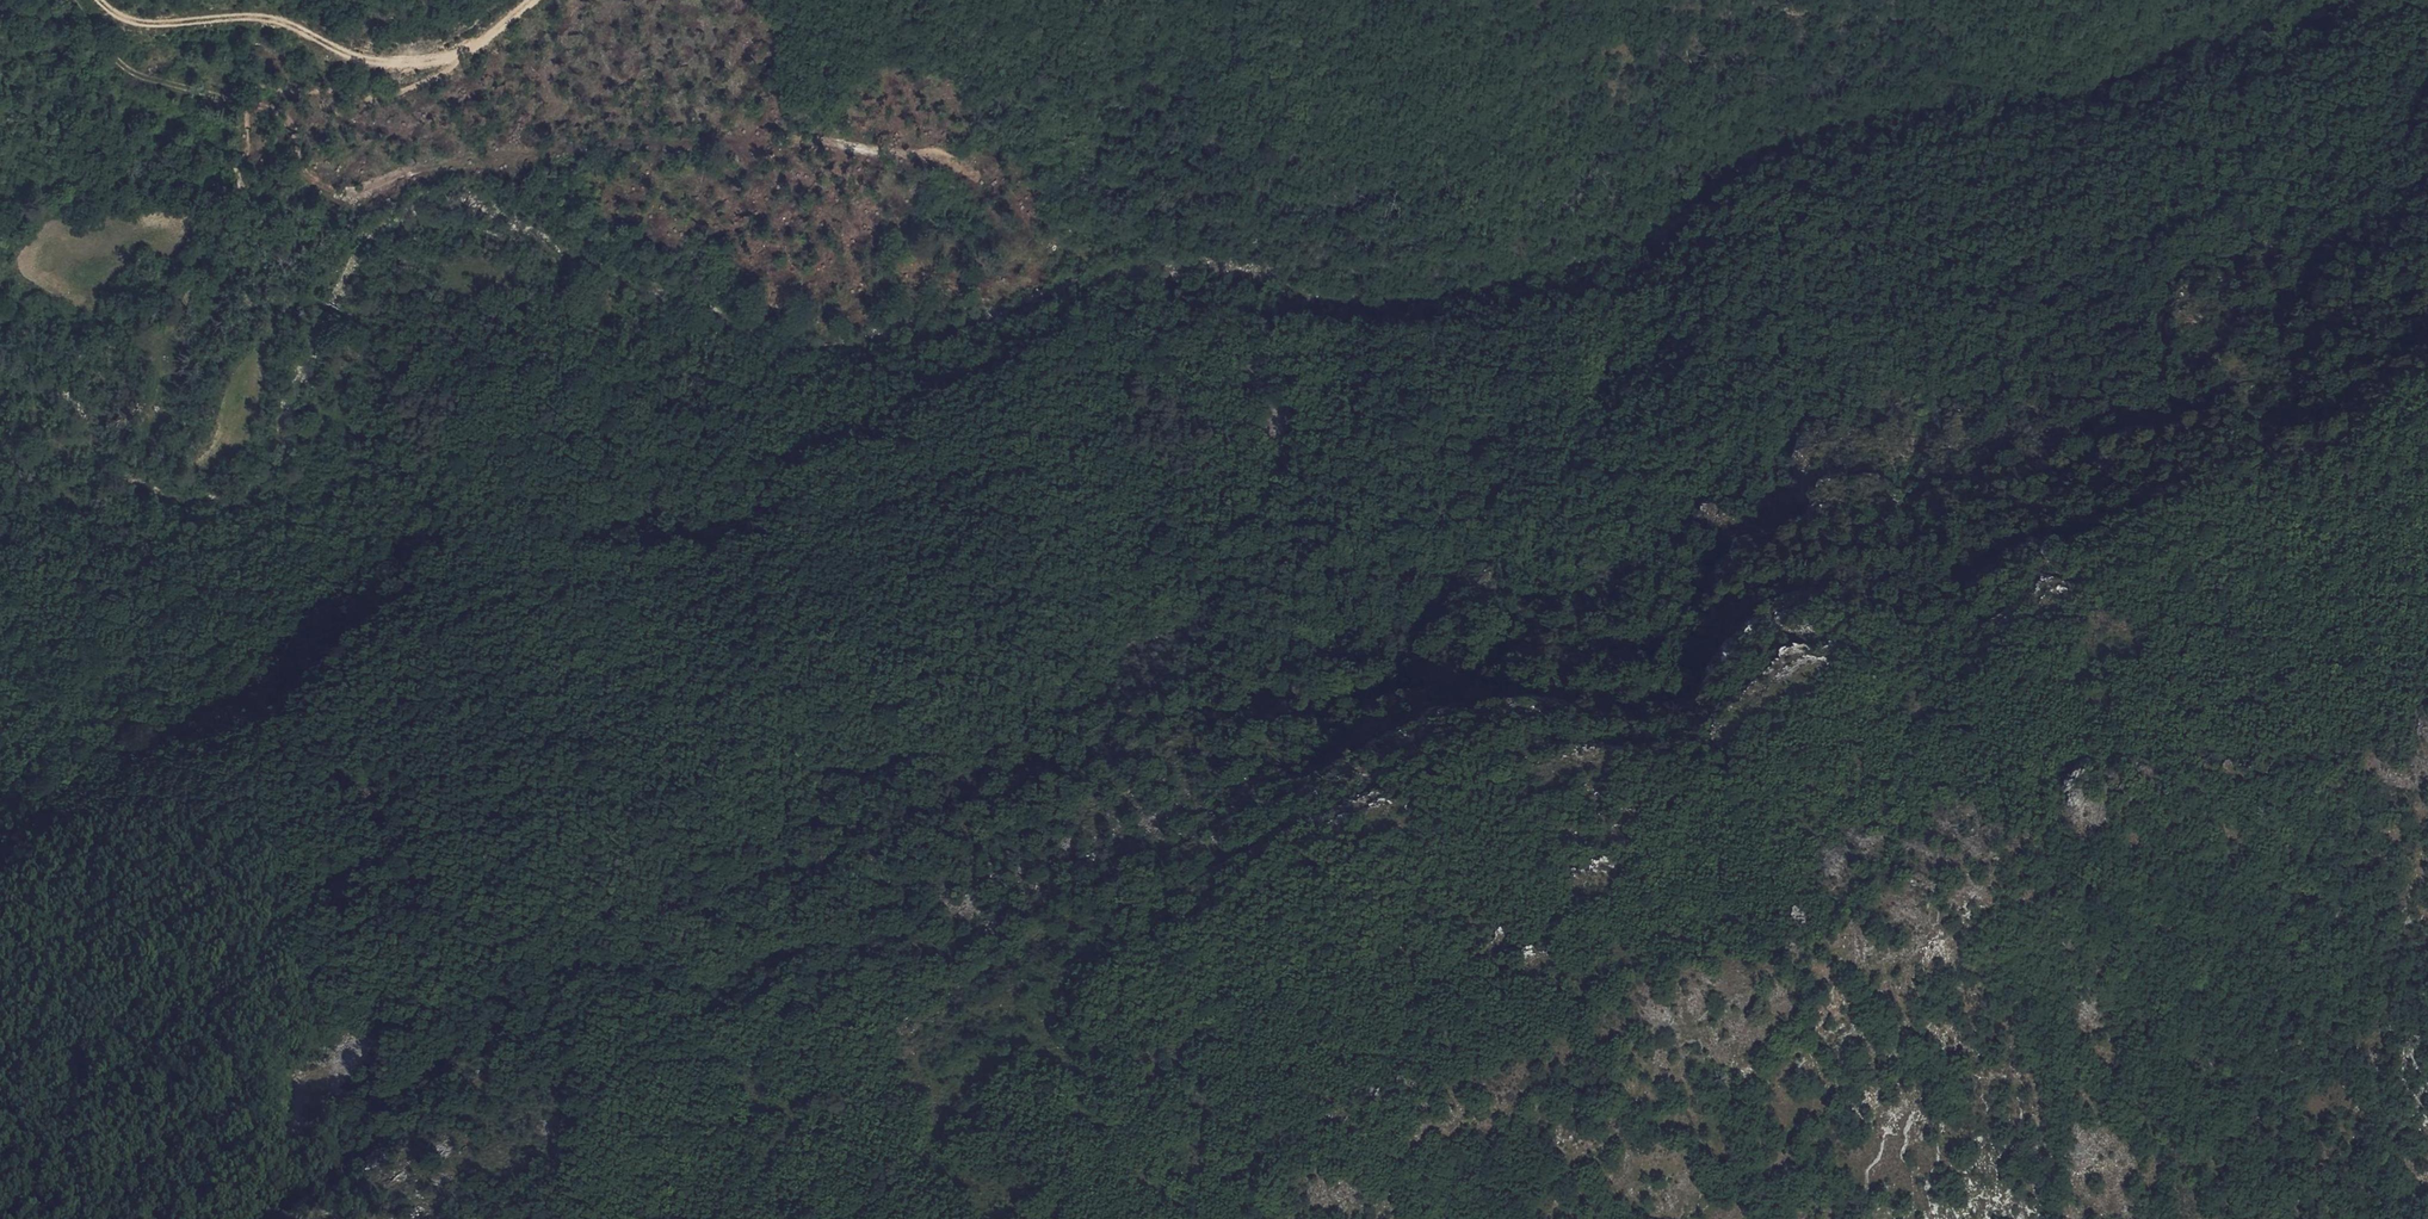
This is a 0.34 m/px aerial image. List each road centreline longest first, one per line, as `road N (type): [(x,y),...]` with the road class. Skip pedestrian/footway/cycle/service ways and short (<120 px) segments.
road 1 (track): [(259,114),(290,129),(293,147),(274,160),(239,165),(223,245),(156,332),(0,357)]
road 2 (track): [(455,55),(388,68),(259,16),(153,22),(116,12),(105,0)]
road 3 (track): [(67,0),(135,74),(259,114)]

